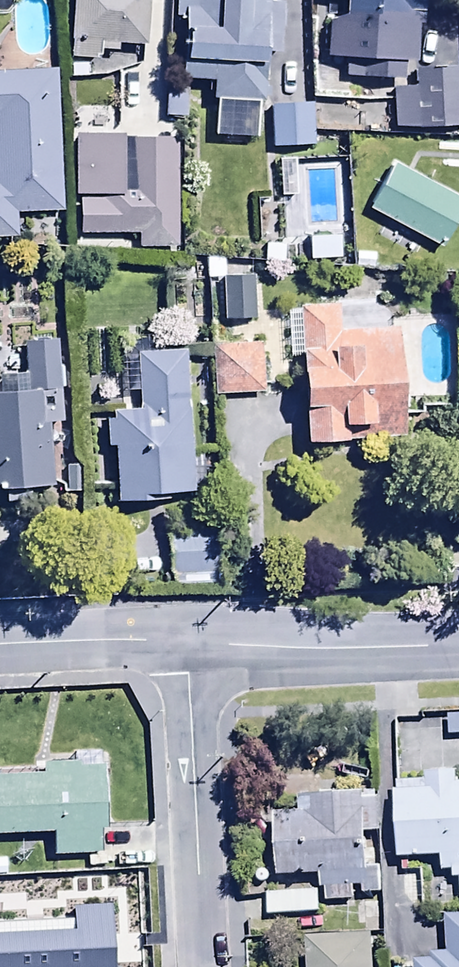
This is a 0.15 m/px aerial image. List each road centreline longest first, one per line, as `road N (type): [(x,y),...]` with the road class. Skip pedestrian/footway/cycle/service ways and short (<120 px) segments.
road 1 (residential): [(202,966),(186,646)]
road 2 (residential): [(458,643),(186,646)]
road 3 (residential): [(186,646),(0,648)]

